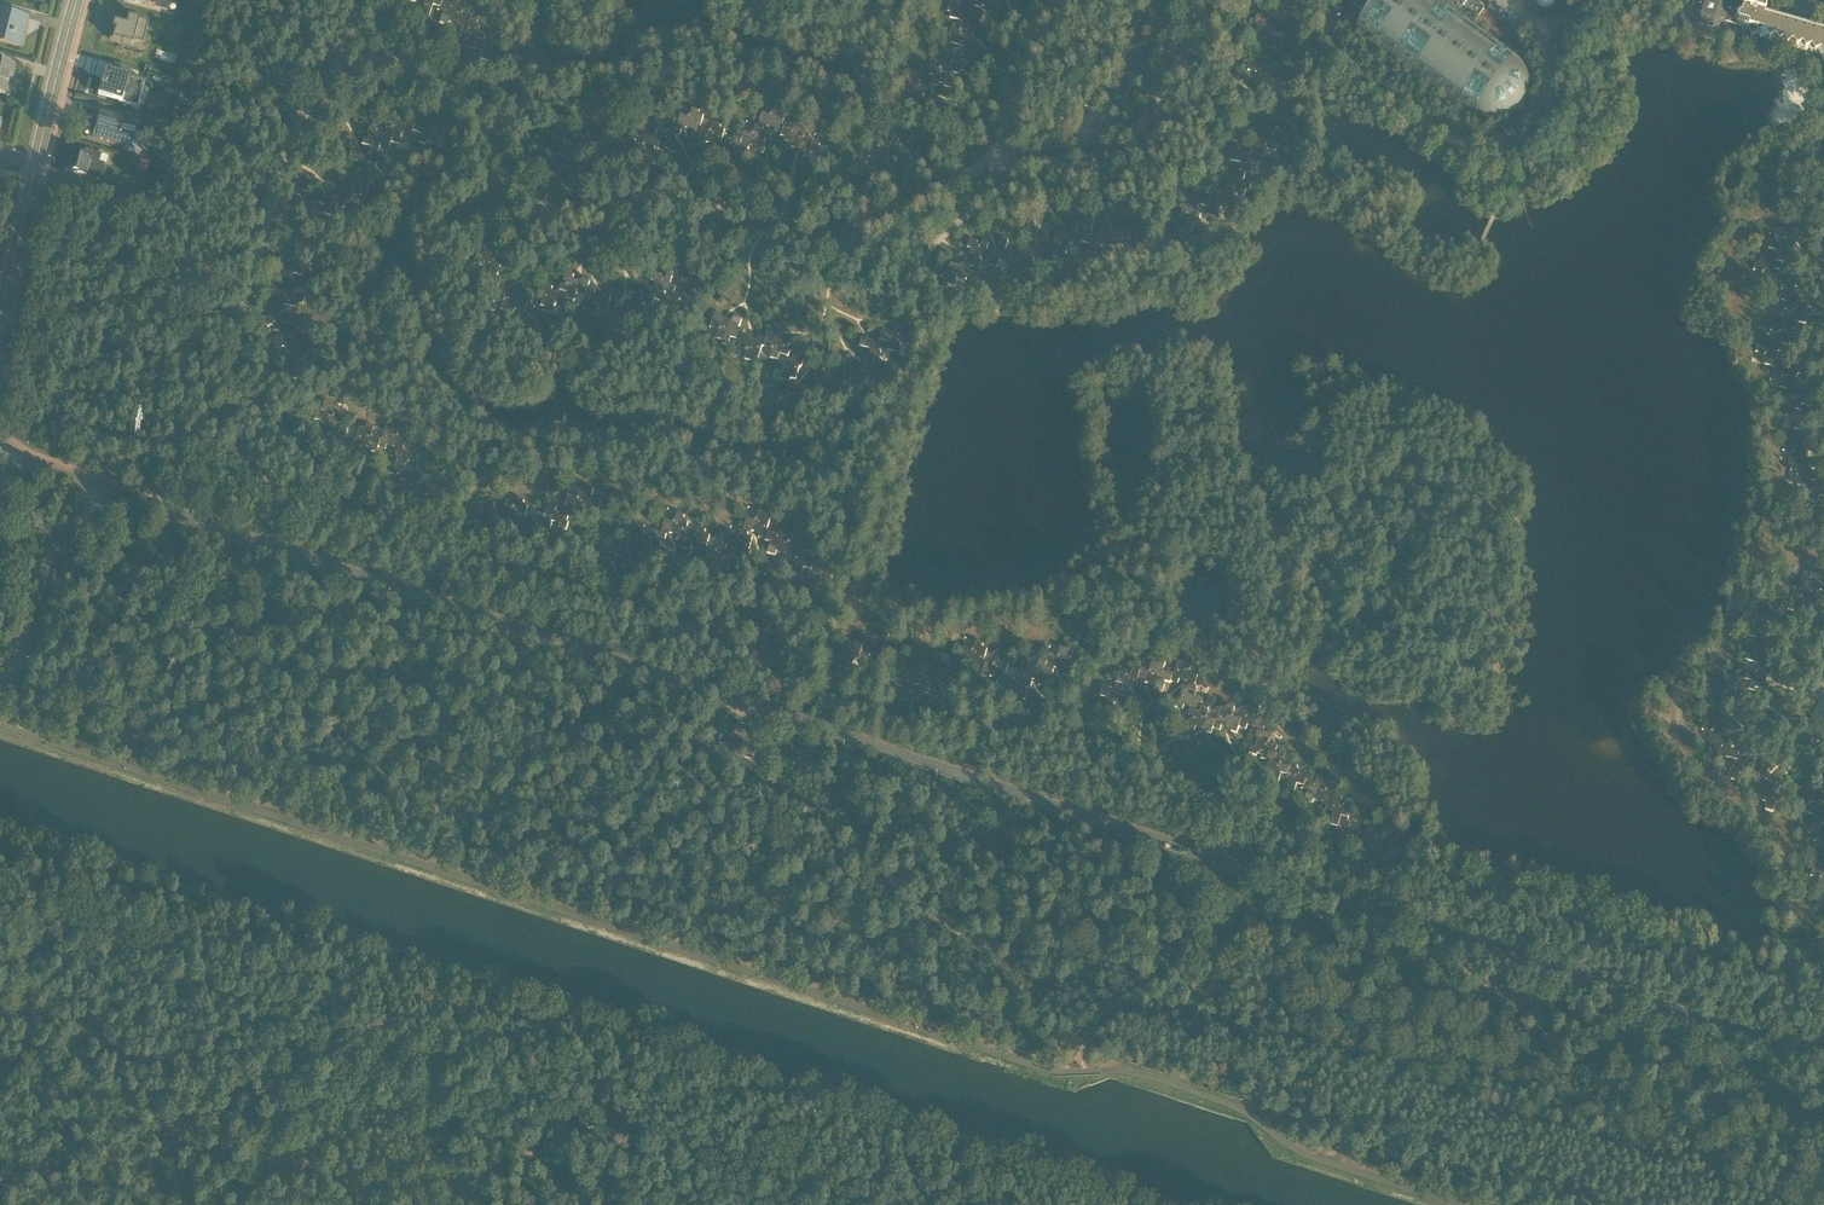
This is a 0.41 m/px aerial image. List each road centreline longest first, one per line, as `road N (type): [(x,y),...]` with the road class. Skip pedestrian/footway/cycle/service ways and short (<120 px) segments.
road 1 (unclassified): [(1823,1058),(198,522),(107,507)]
road 2 (track): [(7,843),(975,1153)]
road 3 (track): [(410,1204),(0,1071)]
road 4 (secondary): [(0,316),(77,0)]
road 5 (track): [(1019,164),(1093,71),(1196,21)]
road 6 (unclassified): [(0,680),(19,651),(55,551),(107,507)]
road 7 (track): [(975,1153),(1132,1204)]

